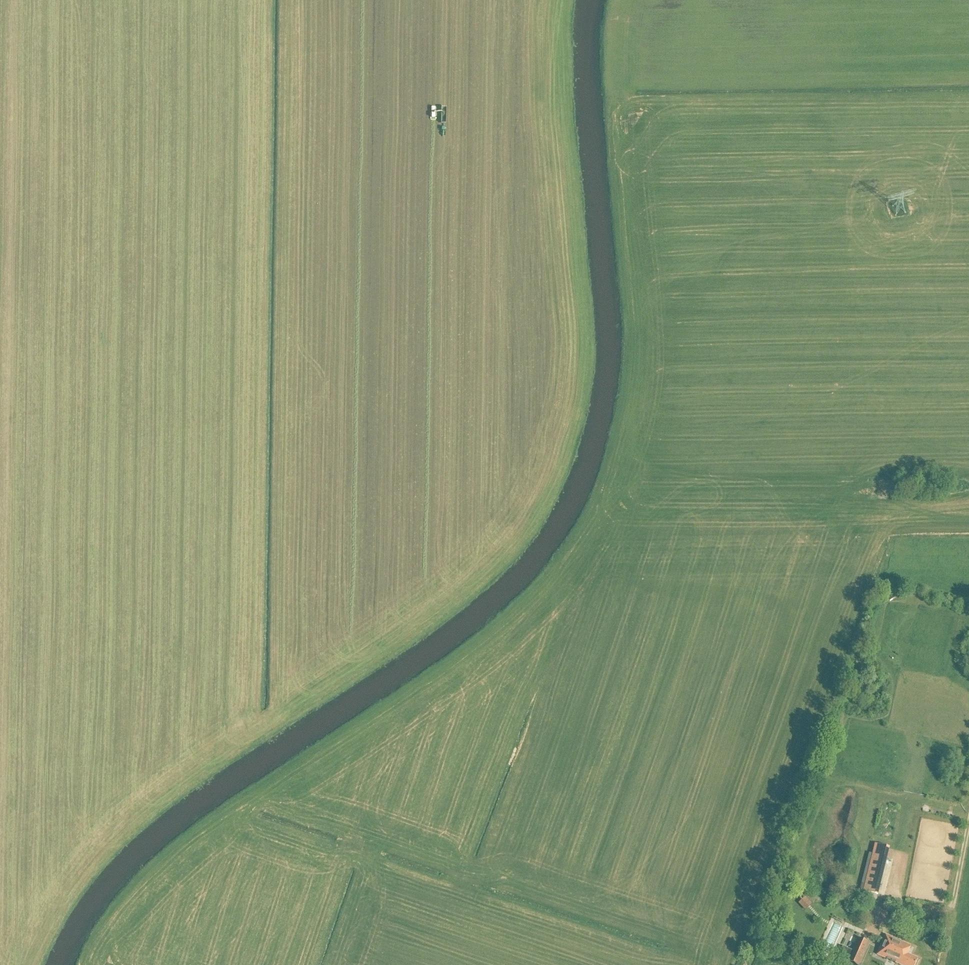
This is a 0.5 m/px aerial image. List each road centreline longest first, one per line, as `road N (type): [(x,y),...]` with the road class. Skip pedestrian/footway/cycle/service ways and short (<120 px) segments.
road 1 (track): [(968,813),(948,917),(928,937)]

